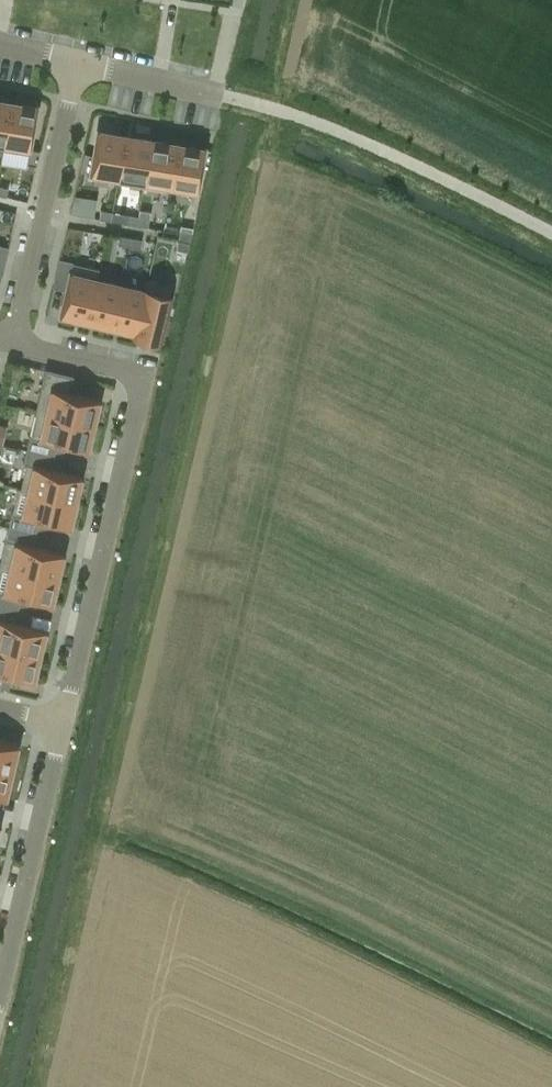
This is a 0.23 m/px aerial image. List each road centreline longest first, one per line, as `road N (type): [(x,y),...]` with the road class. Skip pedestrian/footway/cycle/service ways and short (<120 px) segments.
road 1 (residential): [(11,345),(145,376),(60,720)]
road 2 (residential): [(78,66),(11,345)]
road 3 (residential): [(60,720),(0,990)]
road 4 (residential): [(78,66),(224,96)]

